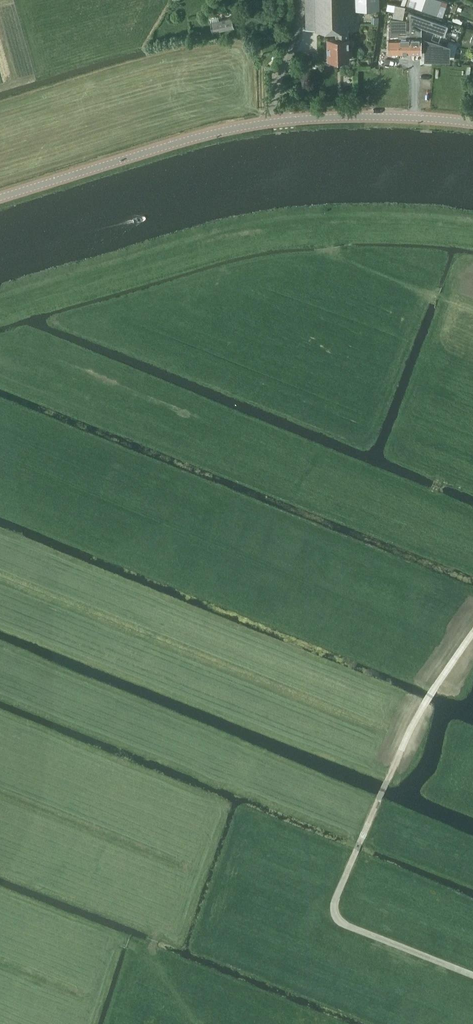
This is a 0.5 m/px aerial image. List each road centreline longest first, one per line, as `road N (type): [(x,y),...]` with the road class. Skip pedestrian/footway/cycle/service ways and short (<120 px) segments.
road 1 (tertiary): [(472,123),(354,117),(250,125),(0,197)]
road 2 (unclassified): [(472,975),(349,927),(333,910),(386,783)]

